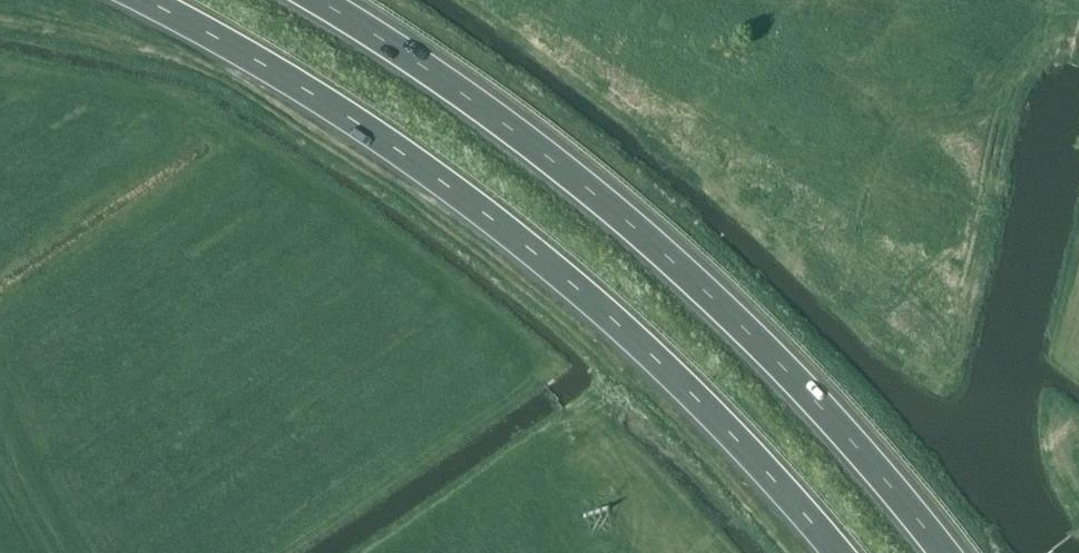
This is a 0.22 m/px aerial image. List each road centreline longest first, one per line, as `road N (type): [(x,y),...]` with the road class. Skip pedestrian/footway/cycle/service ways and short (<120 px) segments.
road 1 (trunk): [(138,0),(228,45),(504,231),(630,337),(830,552)]
road 2 (trunk): [(950,552),(807,387),(682,264),(390,47),(308,0)]

